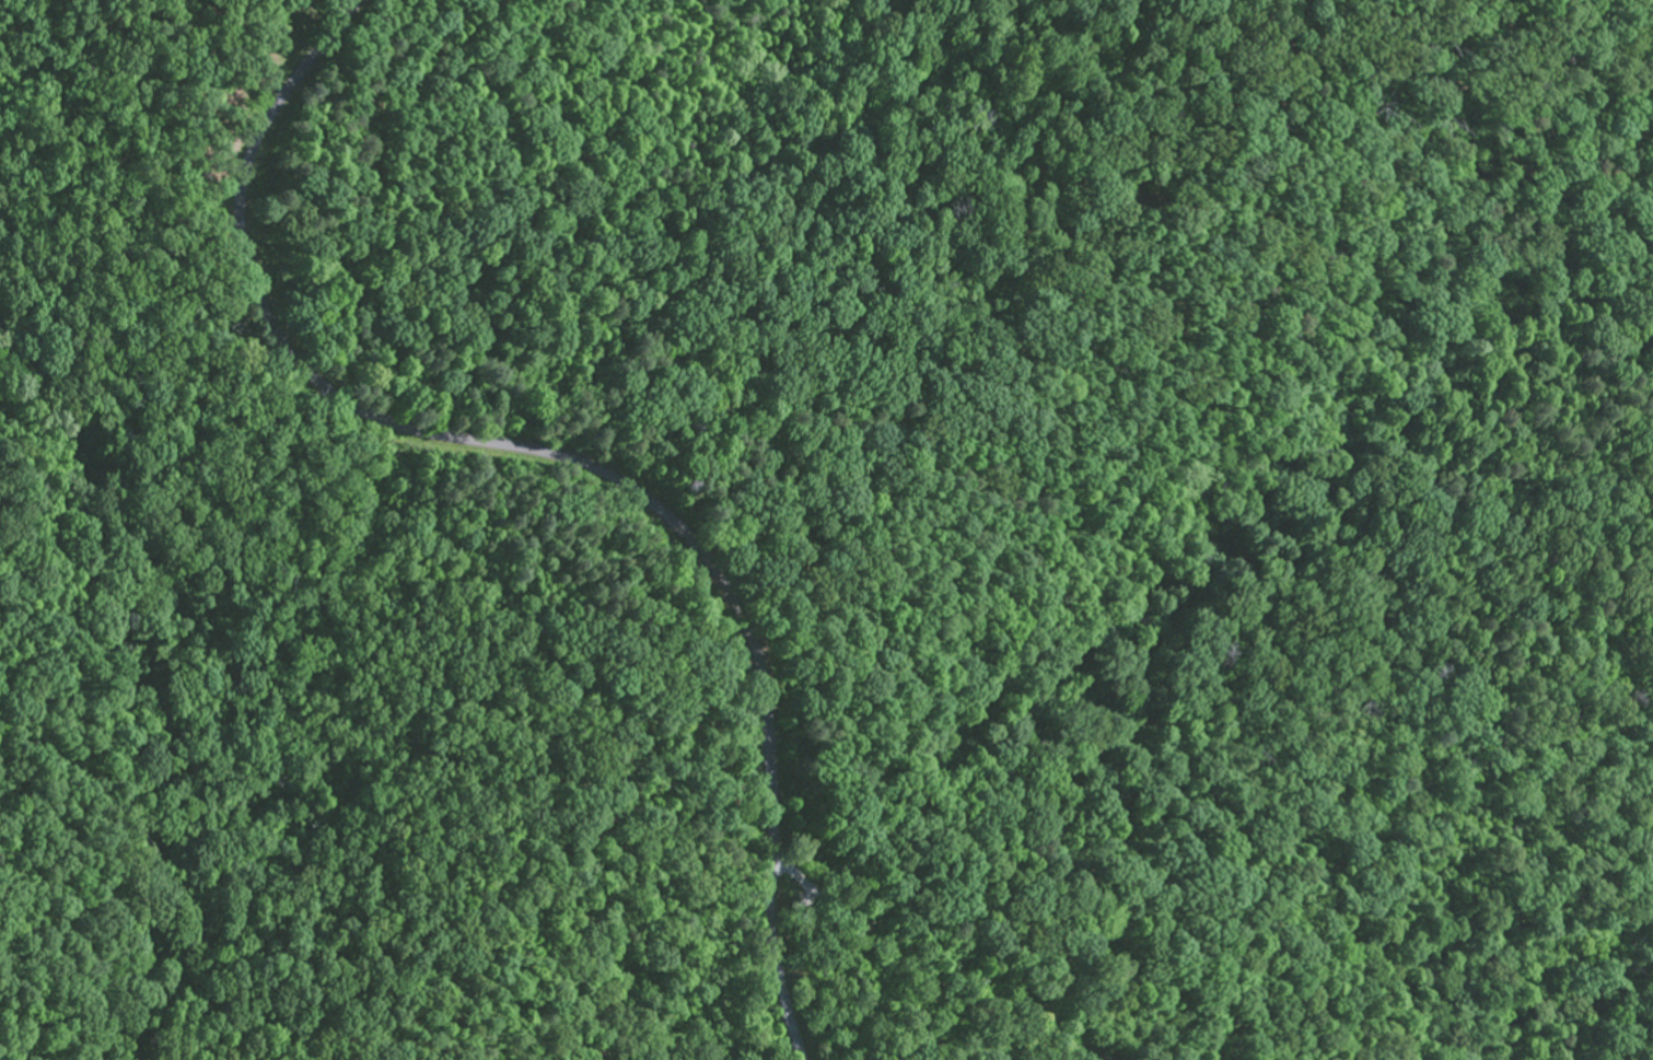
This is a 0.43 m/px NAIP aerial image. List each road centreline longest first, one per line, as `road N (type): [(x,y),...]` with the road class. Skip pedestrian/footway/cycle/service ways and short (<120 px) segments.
road 1 (residential): [(805,1059),(769,921),(755,667),(744,629),(703,557),(613,480),(360,413),(283,346),(247,277),(238,206),(256,138),(362,0)]

